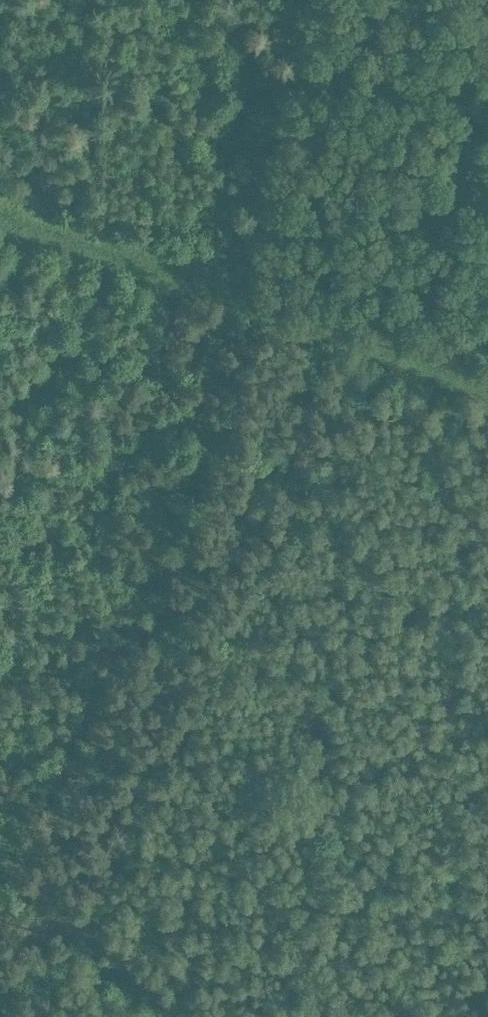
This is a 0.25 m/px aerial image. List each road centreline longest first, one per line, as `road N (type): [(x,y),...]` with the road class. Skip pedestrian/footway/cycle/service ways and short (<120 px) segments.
road 1 (track): [(487,366),(0,197)]
road 2 (track): [(487,396),(0,227)]
road 3 (track): [(172,1016),(0,873)]

